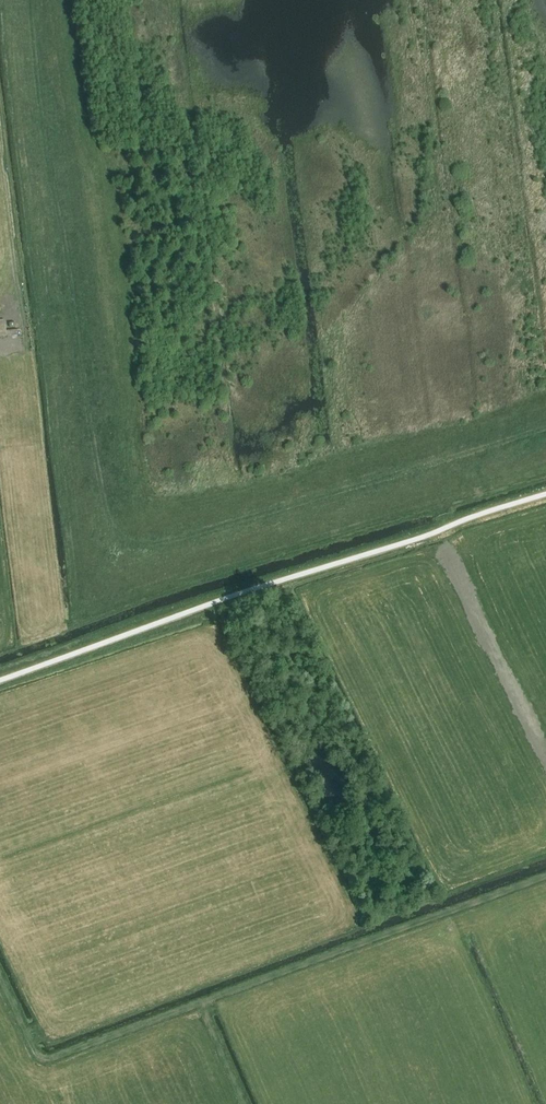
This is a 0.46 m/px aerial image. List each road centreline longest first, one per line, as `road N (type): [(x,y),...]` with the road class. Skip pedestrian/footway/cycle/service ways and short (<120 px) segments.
road 1 (track): [(545,430),(153,547),(127,543),(104,500),(39,0)]

